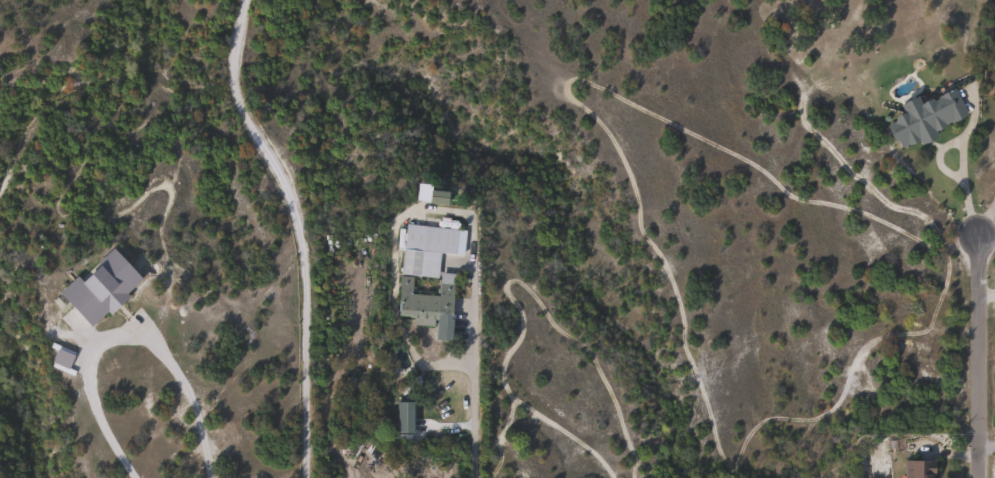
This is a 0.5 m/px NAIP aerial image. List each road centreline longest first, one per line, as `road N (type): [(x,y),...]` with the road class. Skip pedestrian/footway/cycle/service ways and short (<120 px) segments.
road 1 (residential): [(977,477),(974,239)]

